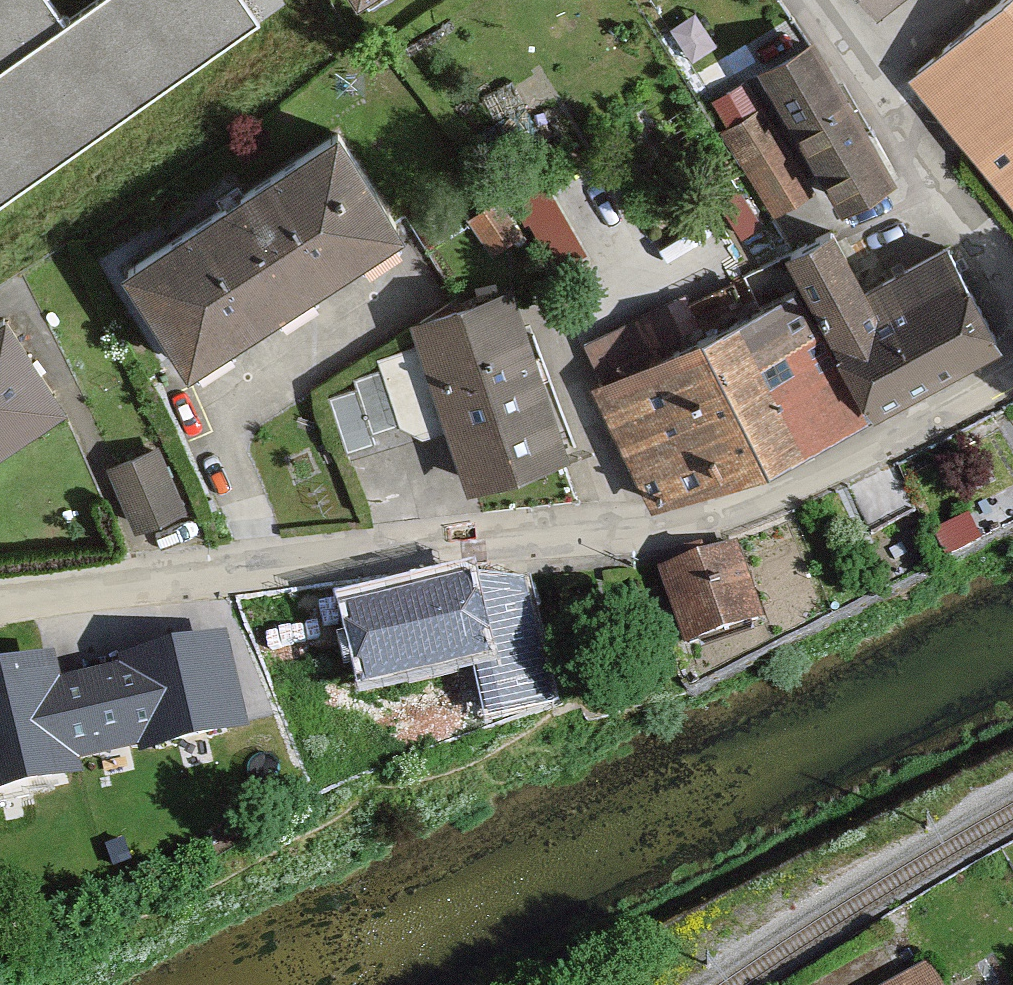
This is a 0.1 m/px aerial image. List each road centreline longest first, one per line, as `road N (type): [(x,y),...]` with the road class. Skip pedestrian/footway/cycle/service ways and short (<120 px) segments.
road 1 (residential): [(1012,383),(811,491),(583,537),(0,610)]
road 2 (residential): [(812,0),(1012,287)]
road 3 (track): [(729,926),(1012,772)]

